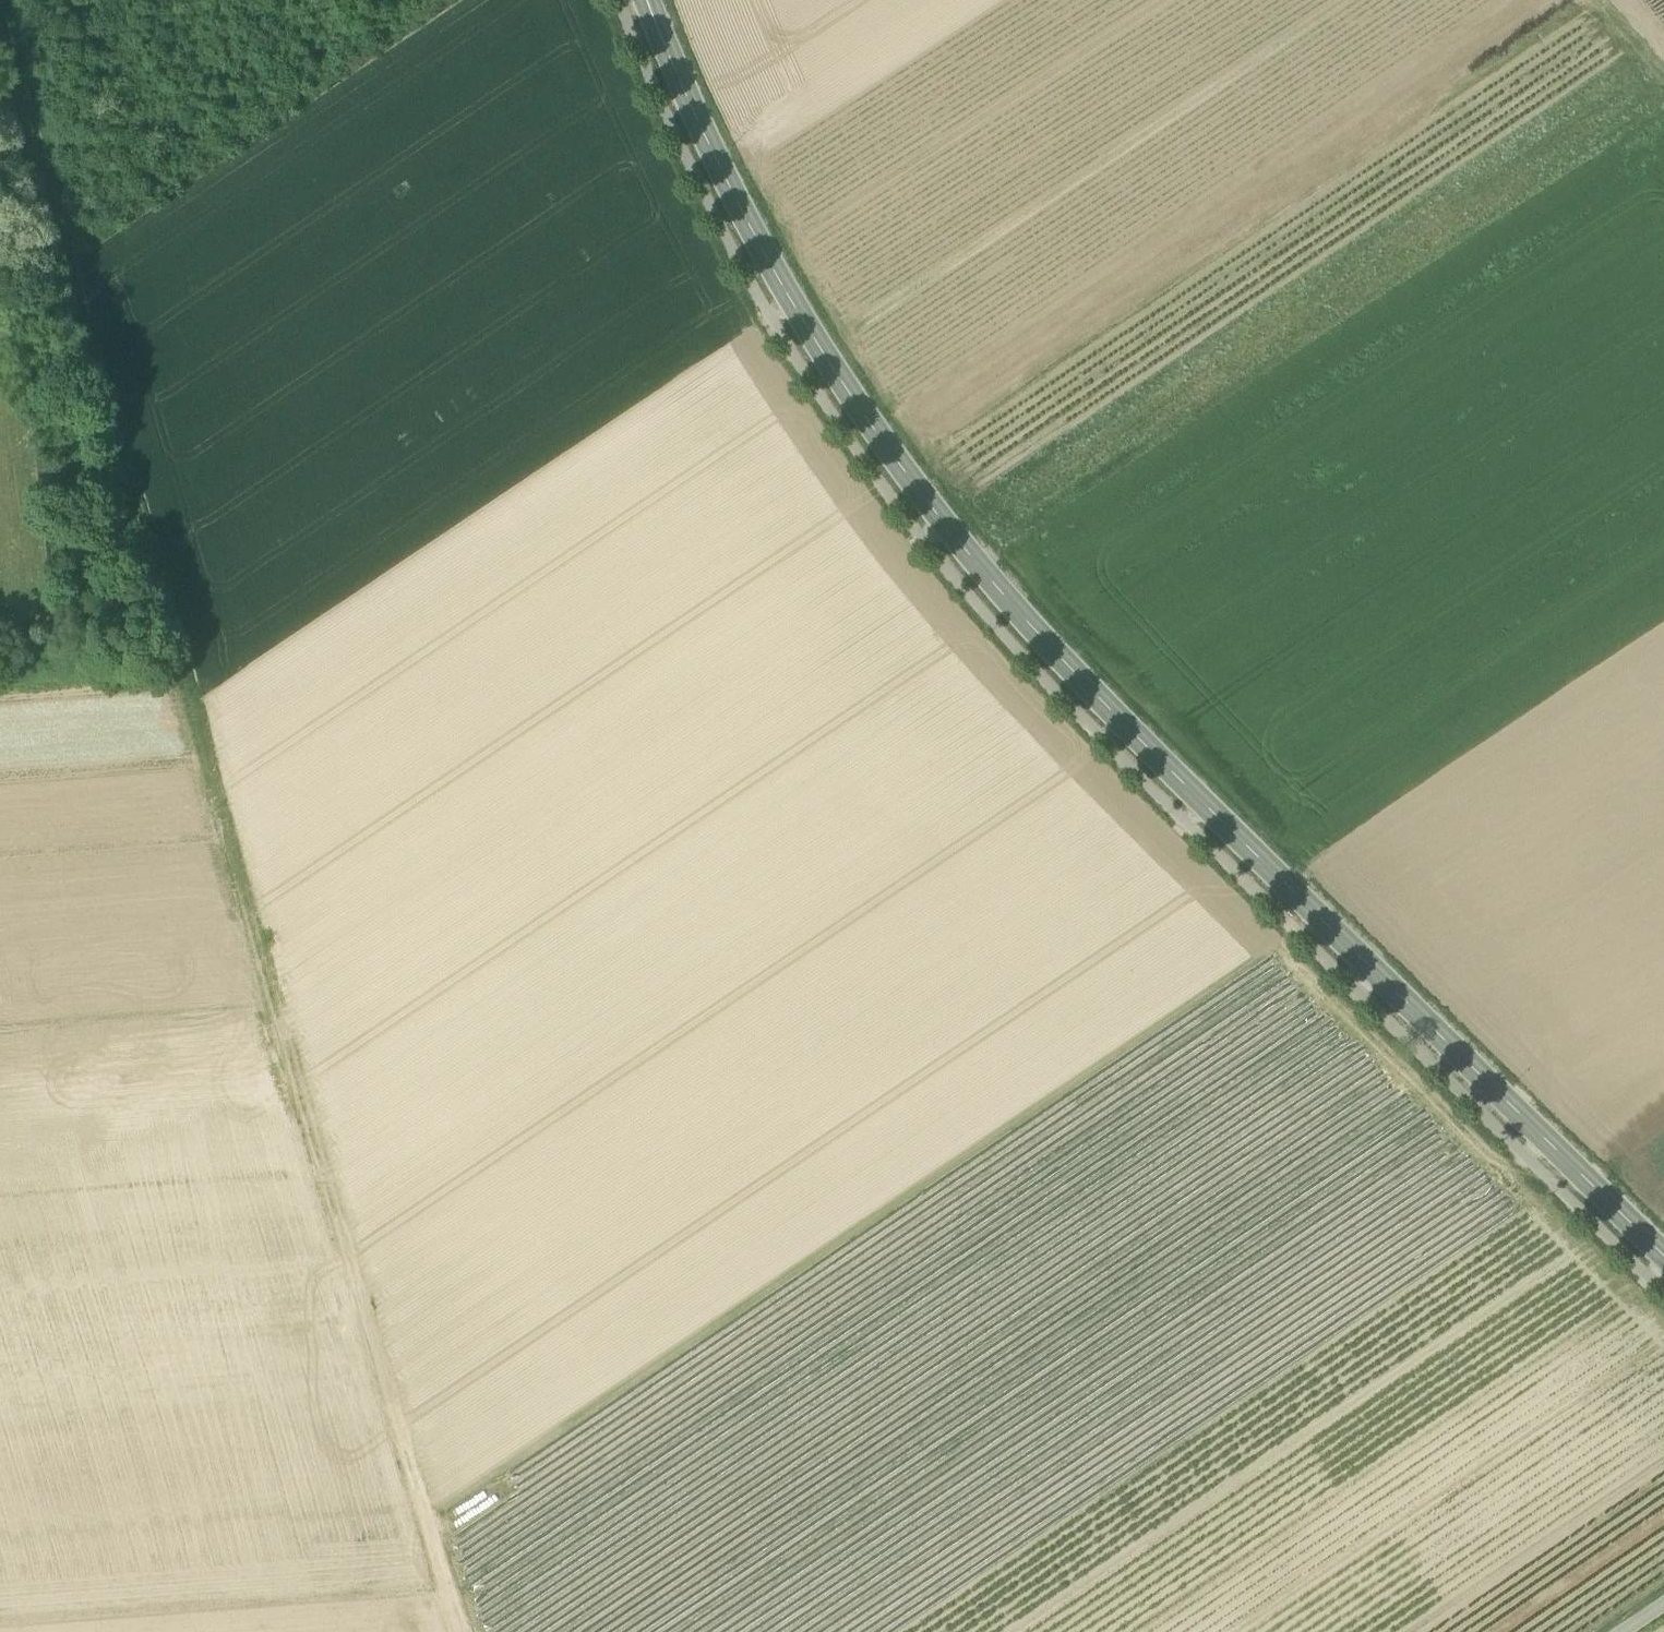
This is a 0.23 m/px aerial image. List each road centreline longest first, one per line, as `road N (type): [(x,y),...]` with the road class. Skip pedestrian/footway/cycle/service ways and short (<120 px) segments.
road 1 (track): [(0,18),(456,1631)]
road 2 (tertiary): [(1663,1260),(1174,784),(1000,591),(845,389),(776,277),(705,139),(652,0)]

